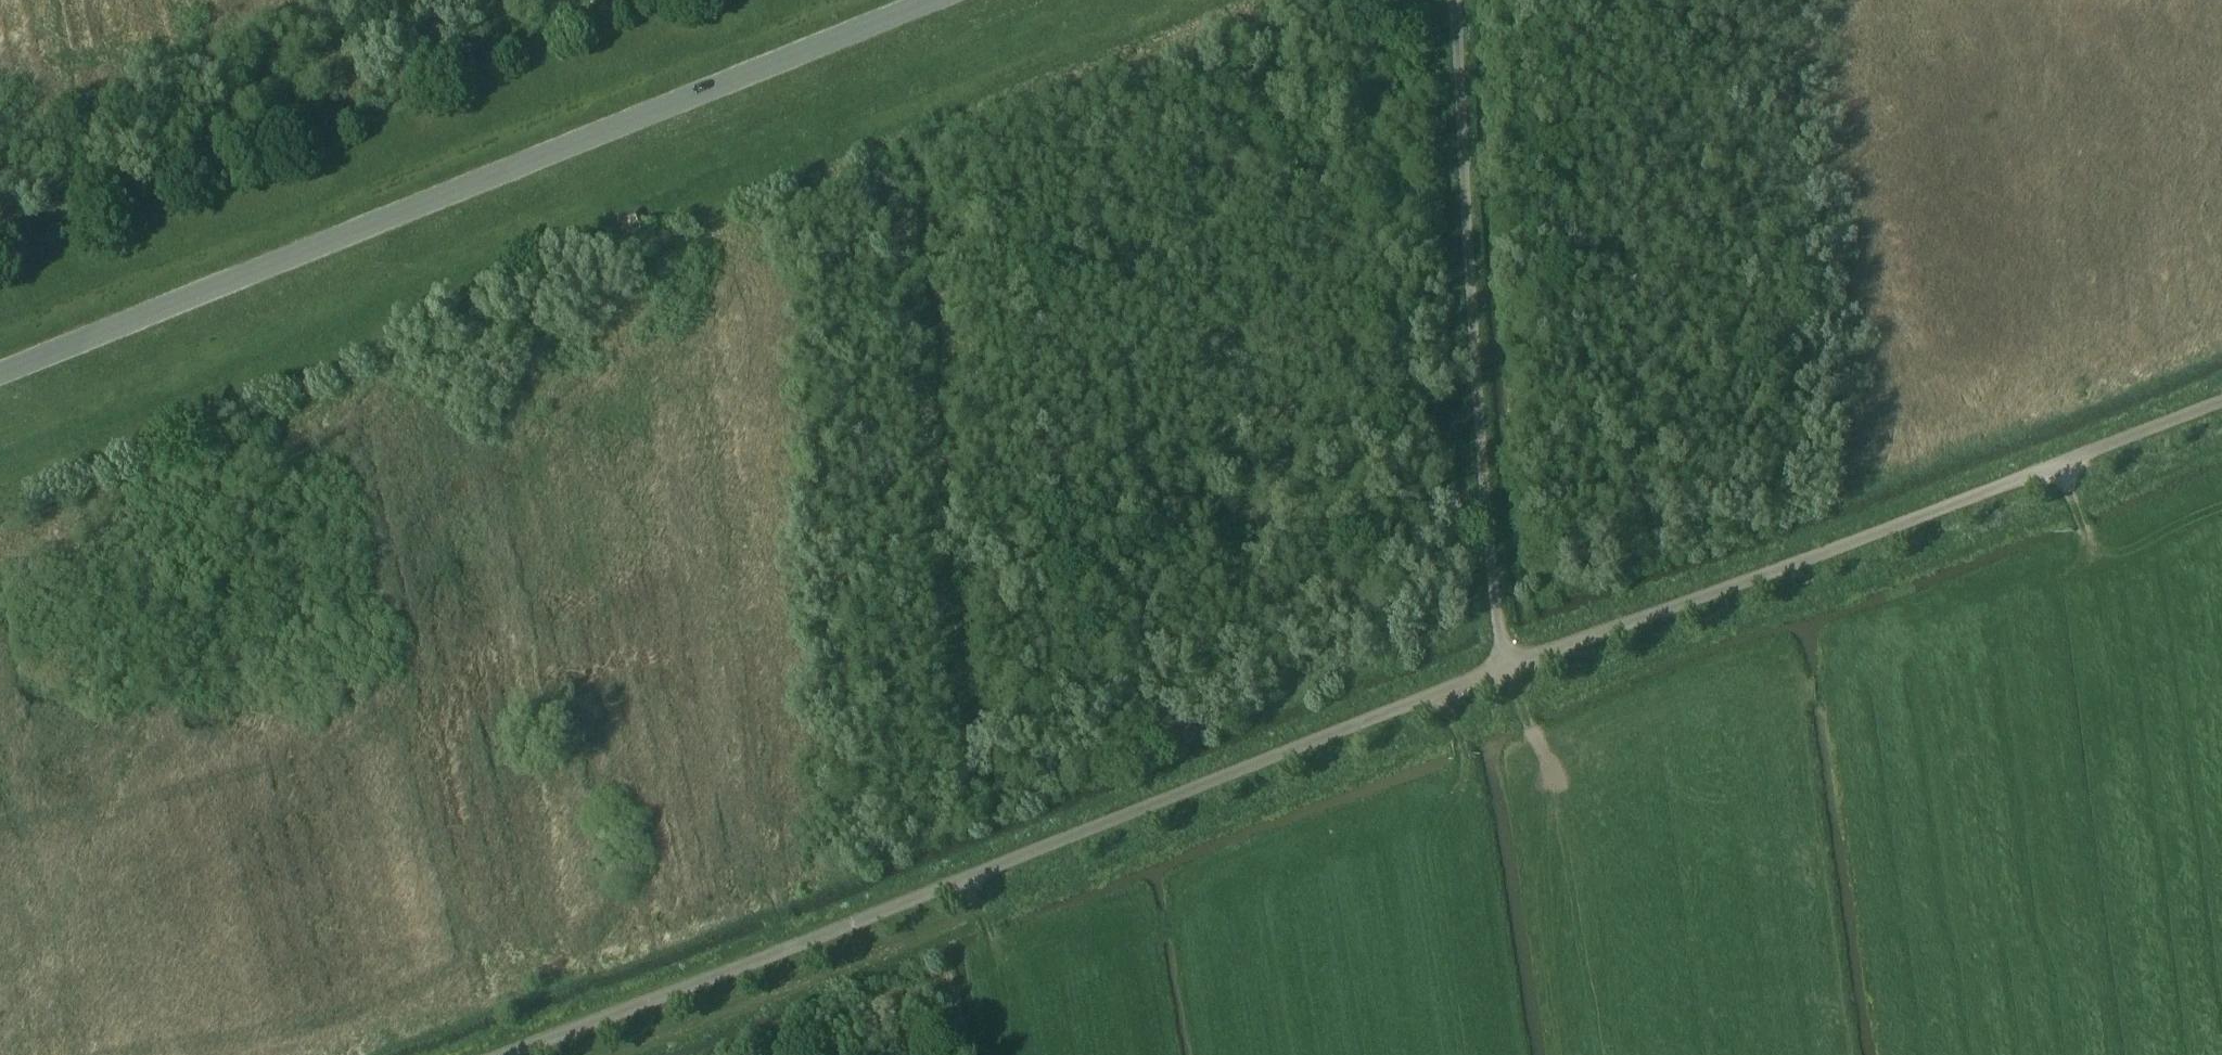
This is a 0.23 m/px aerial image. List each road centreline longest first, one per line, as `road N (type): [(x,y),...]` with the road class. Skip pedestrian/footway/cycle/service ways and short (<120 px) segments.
road 1 (unclassified): [(498,1054),(1503,666)]
road 2 (tertiary): [(0,376),(939,0)]
road 3 (unclassified): [(1503,666),(2221,395)]
road 4 (unclassified): [(1503,666),(1455,0)]

